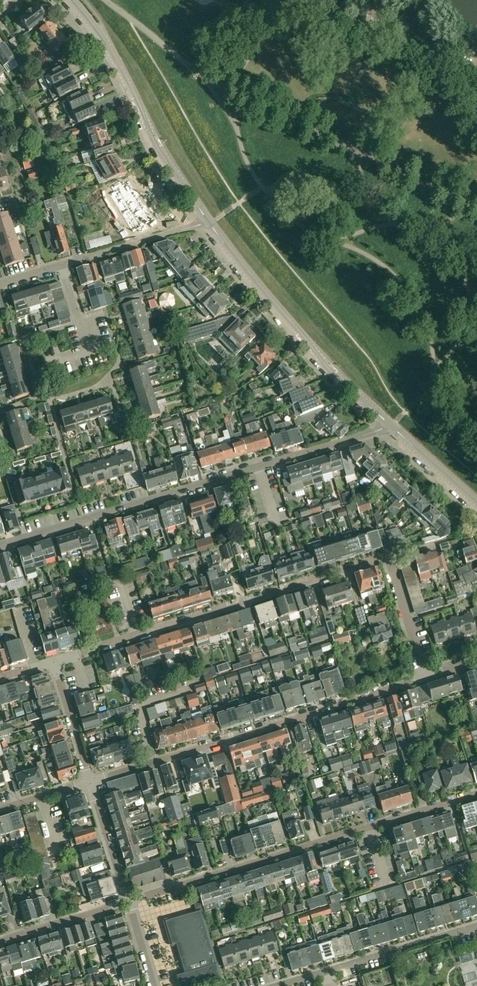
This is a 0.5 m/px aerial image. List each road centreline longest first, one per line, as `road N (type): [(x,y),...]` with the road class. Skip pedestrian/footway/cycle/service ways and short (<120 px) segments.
road 1 (residential): [(426,676),(391,564),(381,557),(53,661)]
road 2 (residential): [(0,545),(390,425)]
road 3 (residential): [(126,903),(476,794)]
road 4 (residential): [(90,782),(426,676)]
road 5 (tertiary): [(390,425),(315,352),(207,219)]
road 6 (tertiary): [(207,219),(110,51),(71,0)]
road 7 (residential): [(282,985),(476,925)]
road 8 (residential): [(62,265),(207,219)]
road 9 (residential): [(0,942),(126,903)]
road 10 (residential): [(48,362),(88,351),(62,265)]
road 11 (residential): [(90,782),(53,661)]
road 12 (residential): [(126,903),(90,782)]

